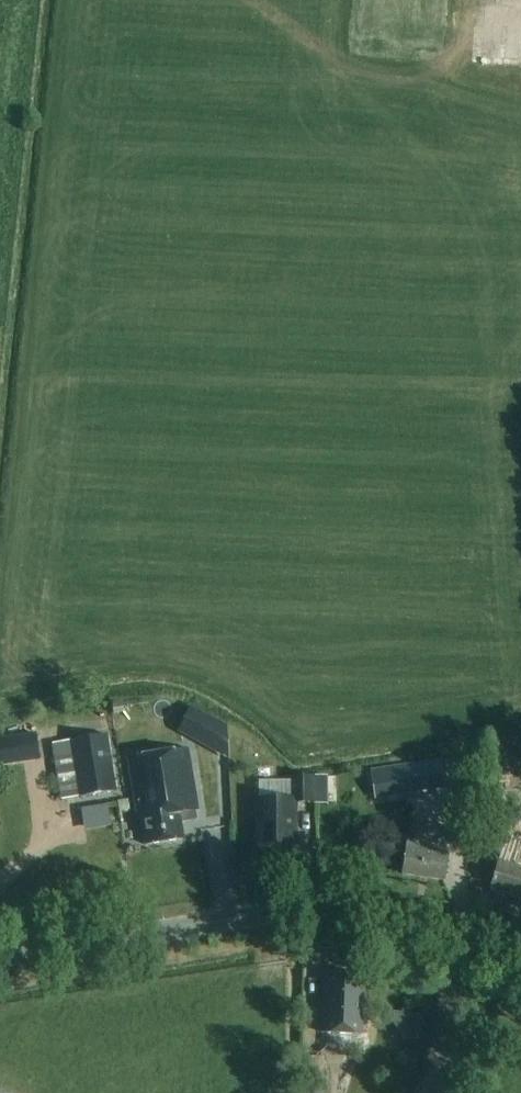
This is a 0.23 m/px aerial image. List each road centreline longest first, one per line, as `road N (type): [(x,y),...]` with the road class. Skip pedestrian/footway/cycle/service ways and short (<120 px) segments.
road 1 (tertiary): [(520,952),(394,917),(274,911),(0,959)]

